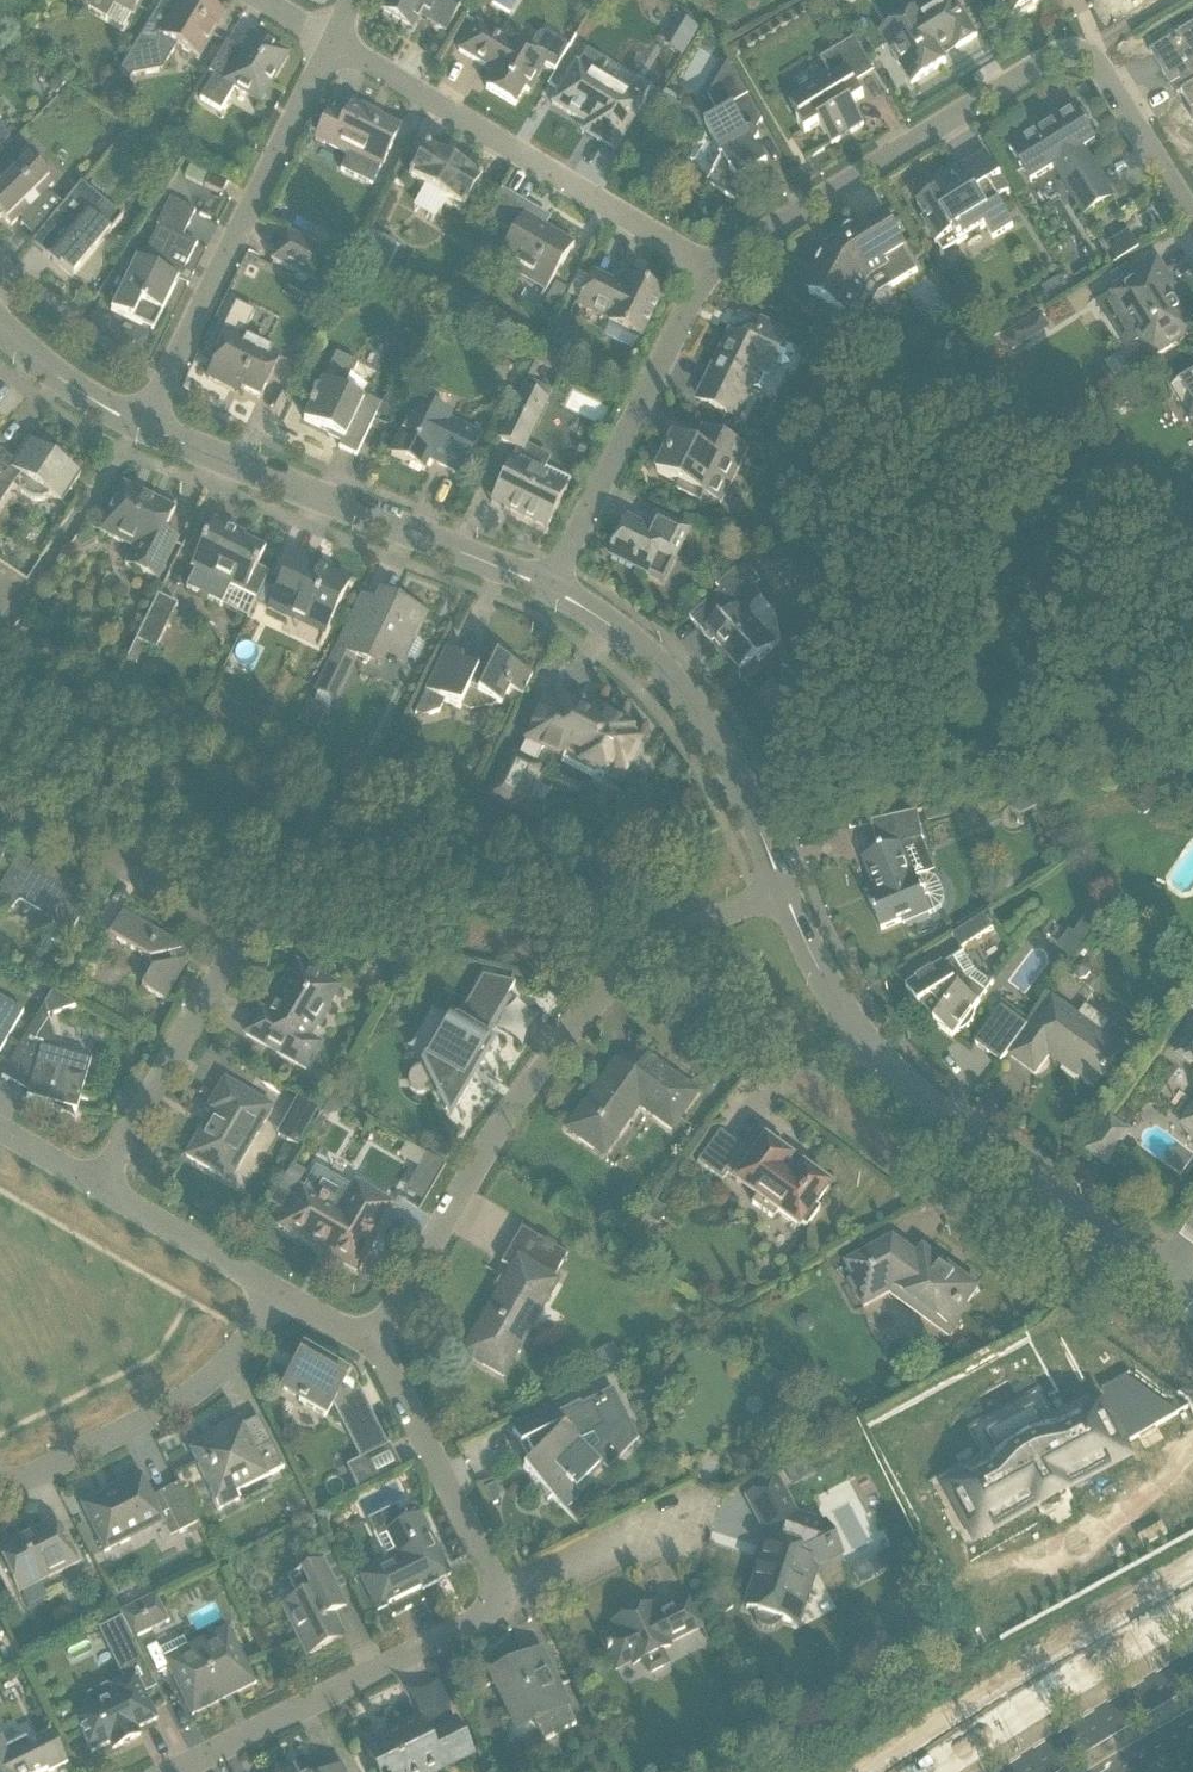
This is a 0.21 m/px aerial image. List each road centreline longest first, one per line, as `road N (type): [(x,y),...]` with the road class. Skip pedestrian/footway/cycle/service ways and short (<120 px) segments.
road 1 (residential): [(708,270),(1064,53),(1091,59),(1192,223)]
road 2 (residential): [(372,1348),(517,1102),(594,1002),(691,929),(780,885)]
road 3 (tertiary): [(1168,1277),(929,1108),(878,1058),(824,980),(780,885)]
road 4 (residential): [(0,793),(227,929),(232,957),(98,1189)]
road 5 (residential): [(708,270),(330,42)]
road 6 (tertiary): [(549,588),(143,429)]
road 7 (residential): [(143,429),(330,42)]
road 8 (tertiary): [(780,885),(731,764),(682,693),(629,641),(549,588)]
road 9 (residential): [(176,1771),(493,1612),(500,1592)]
road 10 (residential): [(549,588),(708,270)]
road 11 (residential): [(0,1492),(191,1399),(277,1296)]
road 12 (residential): [(500,1592),(372,1348)]
road 13 (residential): [(500,1592),(689,1501)]
road 14 (residential): [(277,1296),(98,1189)]
road 15 (secondary): [(1192,1668),(1024,1771)]
road 16 (tertiary): [(143,429),(53,372),(0,324)]

